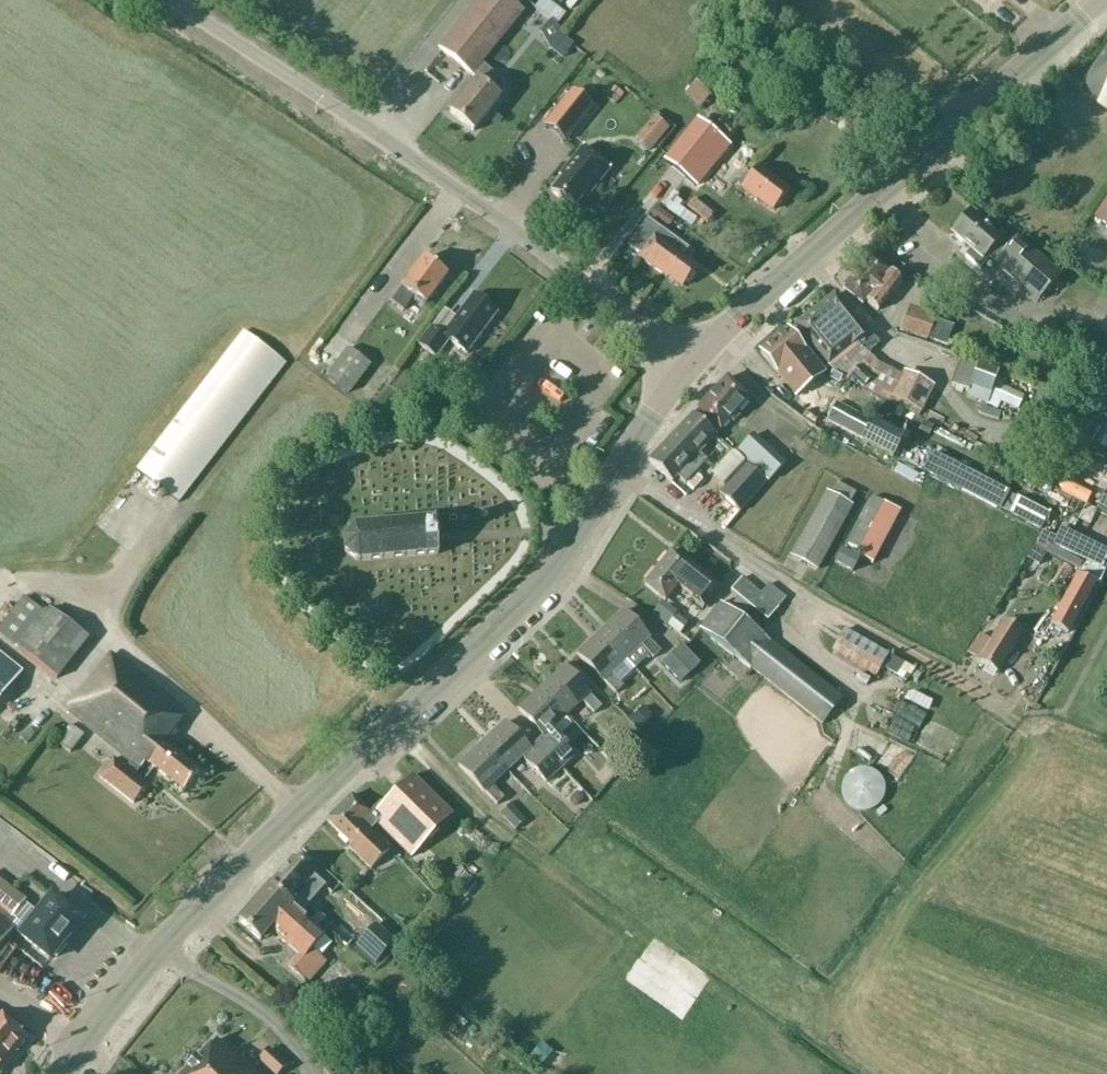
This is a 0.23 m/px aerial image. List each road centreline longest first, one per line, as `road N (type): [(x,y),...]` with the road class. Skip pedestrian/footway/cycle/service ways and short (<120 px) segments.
road 1 (tertiary): [(62,1073),(209,896),(543,581),(680,369)]
road 2 (unclassified): [(680,369),(495,217),(174,0)]
road 3 (tertiary): [(680,369),(1096,0)]

